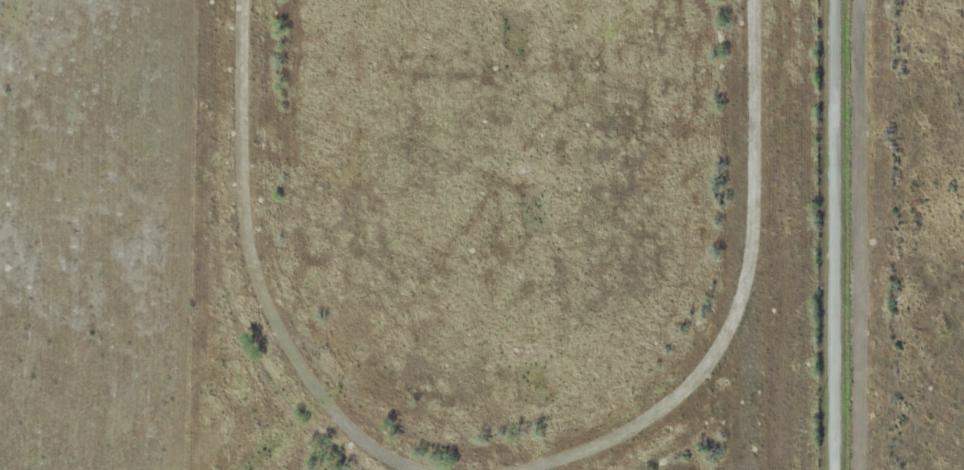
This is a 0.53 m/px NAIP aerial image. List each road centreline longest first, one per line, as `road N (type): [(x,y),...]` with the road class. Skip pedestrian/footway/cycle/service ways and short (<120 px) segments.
road 1 (residential): [(837,469),(836,0)]

